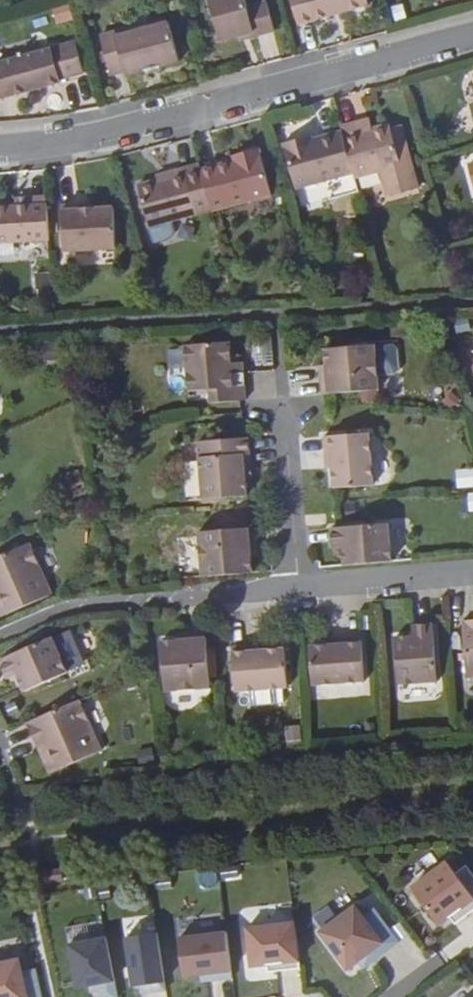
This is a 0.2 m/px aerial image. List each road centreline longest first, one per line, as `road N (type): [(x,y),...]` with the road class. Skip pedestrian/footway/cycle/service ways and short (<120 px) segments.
road 1 (residential): [(472,34),(128,127),(0,142)]
road 2 (residential): [(308,588),(147,603),(56,620),(0,644)]
road 3 (residential): [(291,412),(308,588)]
road 4 (residential): [(472,576),(308,588)]

